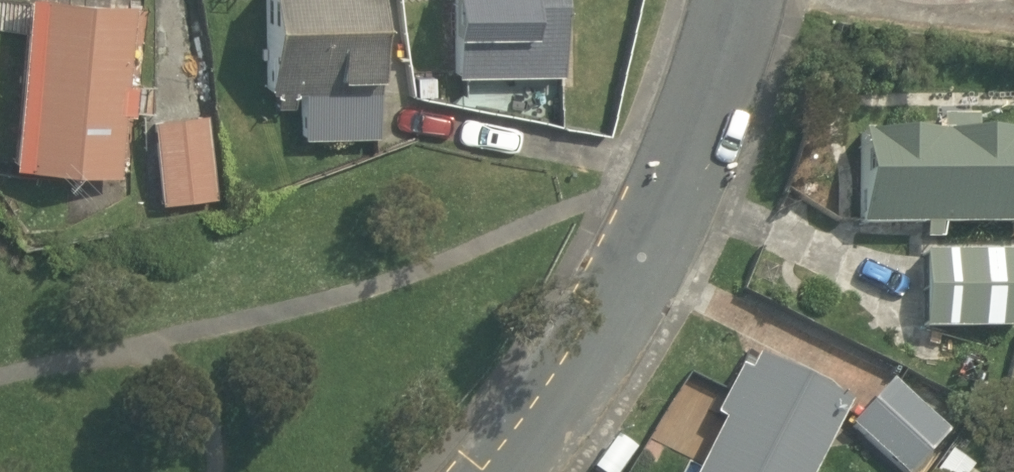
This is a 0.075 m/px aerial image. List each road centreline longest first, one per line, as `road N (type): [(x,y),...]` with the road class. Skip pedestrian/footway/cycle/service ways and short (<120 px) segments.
road 1 (residential): [(508,471),(646,256),(687,161),(735,0)]

